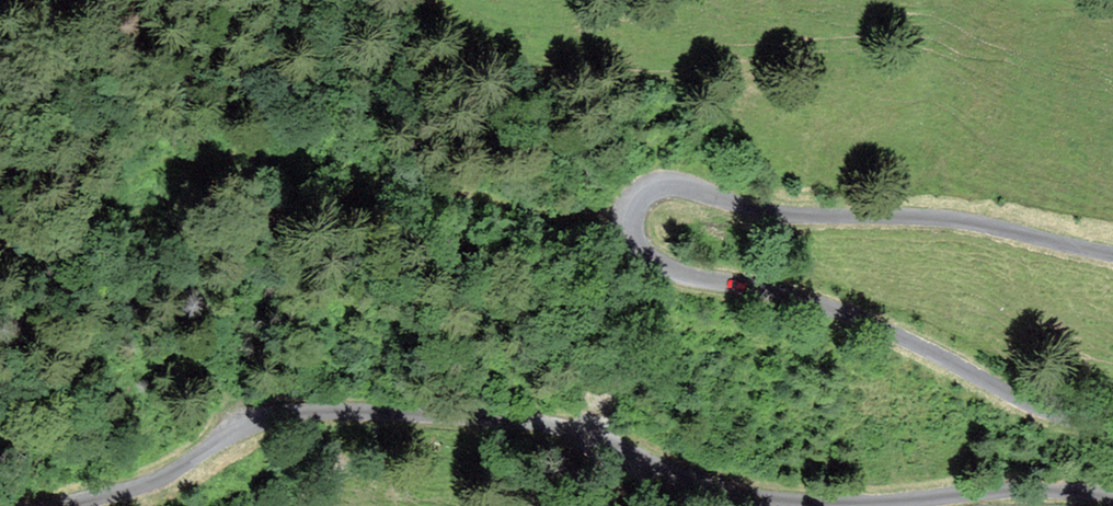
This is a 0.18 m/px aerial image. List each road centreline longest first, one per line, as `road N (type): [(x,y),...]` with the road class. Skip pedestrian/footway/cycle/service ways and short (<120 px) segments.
road 1 (unclassified): [(385,417),(567,426),(700,481),(792,500),(1024,491),(1112,499)]
road 2 (residential): [(635,213),(529,209),(282,153),(240,151),(152,168),(49,247),(0,249)]
road 3 (unclassified): [(1112,428),(1039,409),(836,308),(667,269),(638,242),(635,213)]
road 4 (unclassified): [(635,213),(647,195),(680,186),(785,214),(947,221),(1112,255)]
road 5 (unclassified): [(385,417),(269,419),(243,427),(167,481),(81,505)]

